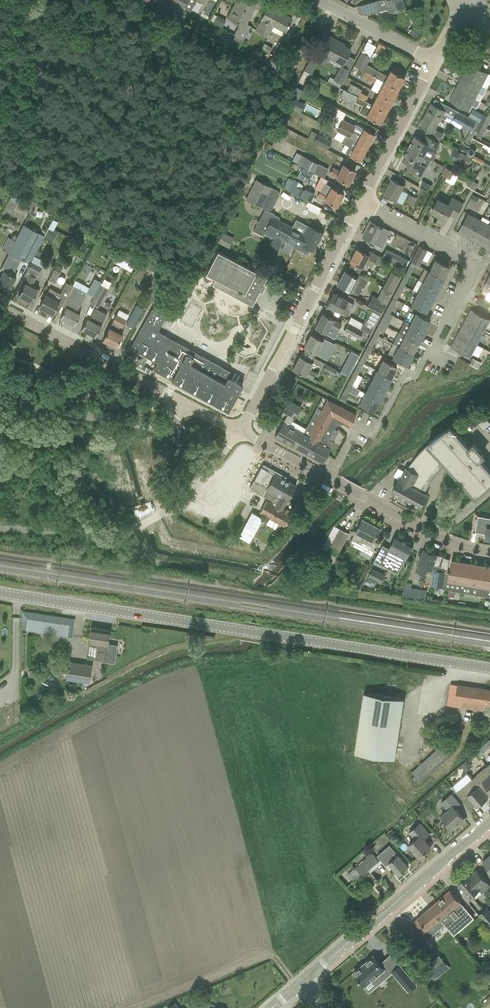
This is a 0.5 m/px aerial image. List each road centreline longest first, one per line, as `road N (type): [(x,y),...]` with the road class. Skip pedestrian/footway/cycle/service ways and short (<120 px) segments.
road 1 (tertiary): [(489,670),(0,593)]
road 2 (residential): [(489,553),(441,539),(237,432)]
road 3 (residential): [(237,432),(359,202)]
road 4 (unclassified): [(302,981),(489,822)]
road 5 (residential): [(428,353),(472,264),(359,202)]
road 6 (residential): [(186,405),(0,306)]
road 7 (unclassified): [(186,405),(167,427),(147,426),(0,403)]
road 8 (residential): [(359,202),(434,63)]
road 9 (residential): [(434,63),(315,0)]

